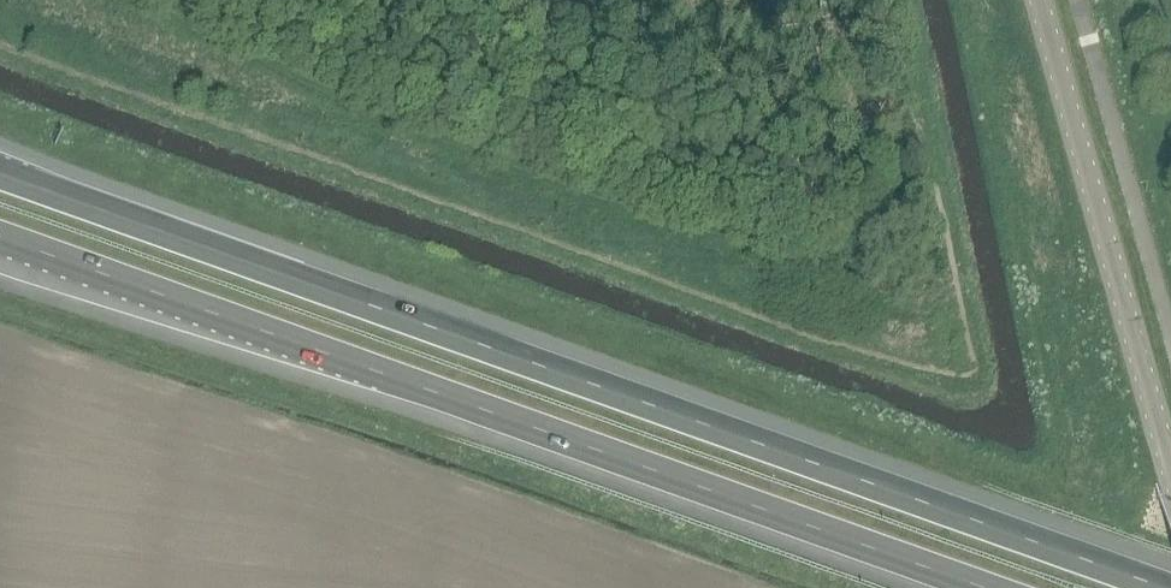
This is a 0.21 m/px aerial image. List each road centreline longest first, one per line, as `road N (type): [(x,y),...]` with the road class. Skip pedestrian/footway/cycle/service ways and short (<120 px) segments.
road 1 (motorway): [(1166,587),(0,173)]
road 2 (motorway): [(0,236),(986,587)]
road 3 (unclassified): [(1170,475),(1040,0)]

